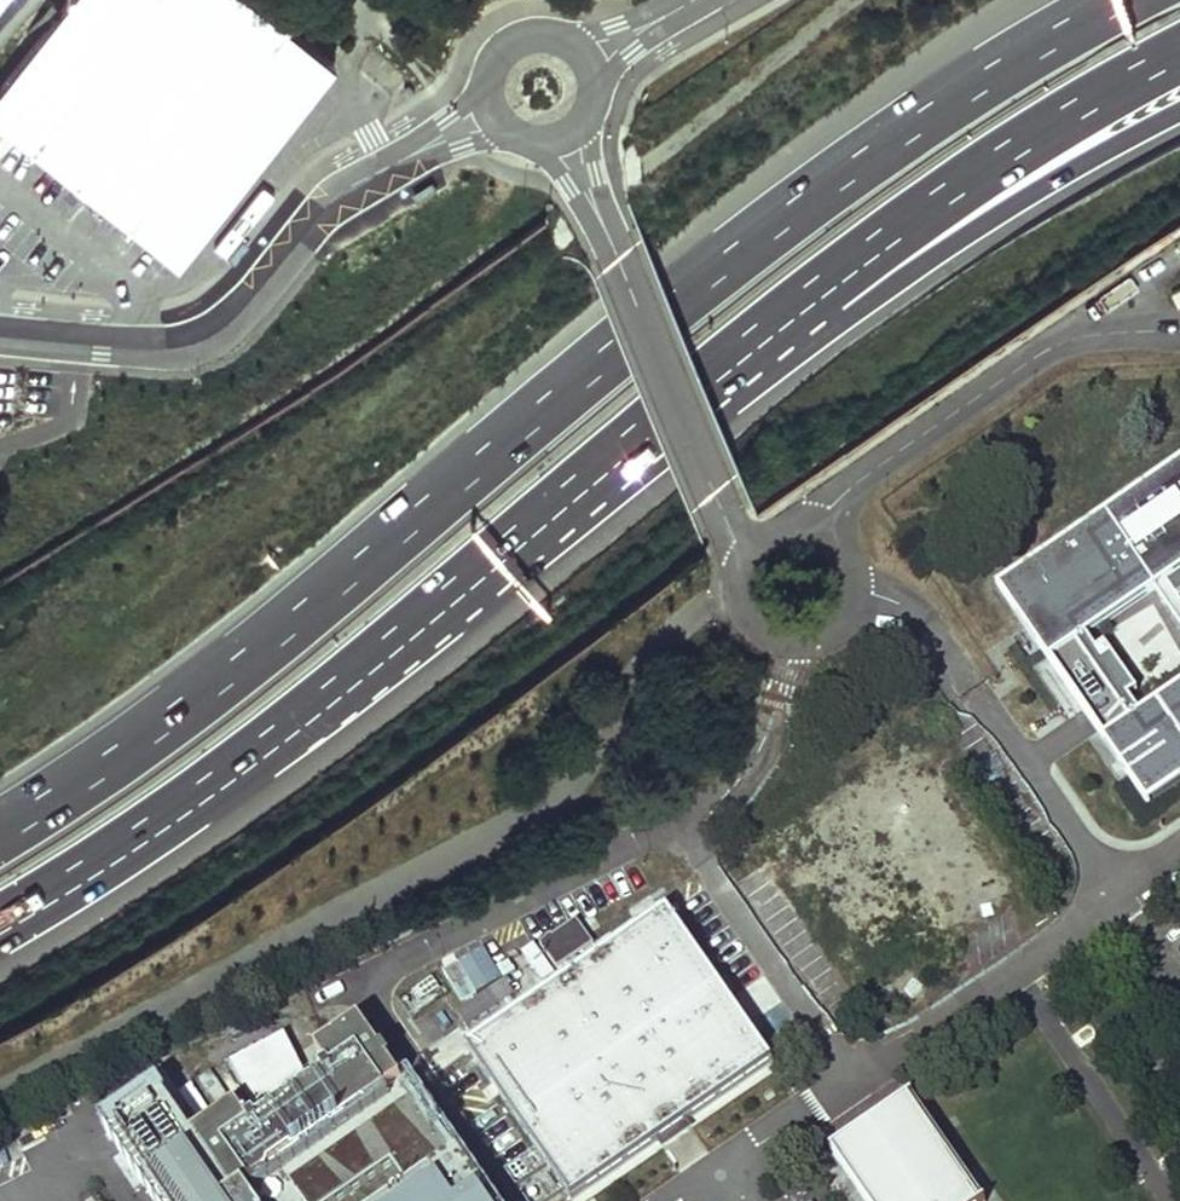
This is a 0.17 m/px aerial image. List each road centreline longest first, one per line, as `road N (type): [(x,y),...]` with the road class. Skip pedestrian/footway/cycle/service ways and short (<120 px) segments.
road 1 (motorway): [(1119,0),(905,129),(556,397),(331,590),(170,714),(0,822)]
road 2 (motorway): [(0,941),(192,819),(743,359)]
road 3 (residential): [(0,336),(136,349),(205,342),(231,323),(343,192),(495,112)]
road 4 (motorway): [(743,359),(985,171),(1179,53)]
road 5 (motorway): [(743,359),(848,317),(946,247),(1179,113)]
road 6 (residential): [(818,528),(830,507),(876,466),(1048,348),(1077,337),(1179,330)]
road 7 (residential): [(616,255),(734,538),(748,550)]
road 8 (residential): [(748,550),(736,591),(753,628),(790,646),(821,641),(846,621),(857,578),(840,543),(818,528)]
road 9 (residential): [(586,112),(586,64),(550,38),(507,50),(494,68),(495,112)]
road 10 (residential): [(616,255),(586,112)]
road 11 (residential): [(530,139),(616,255)]

